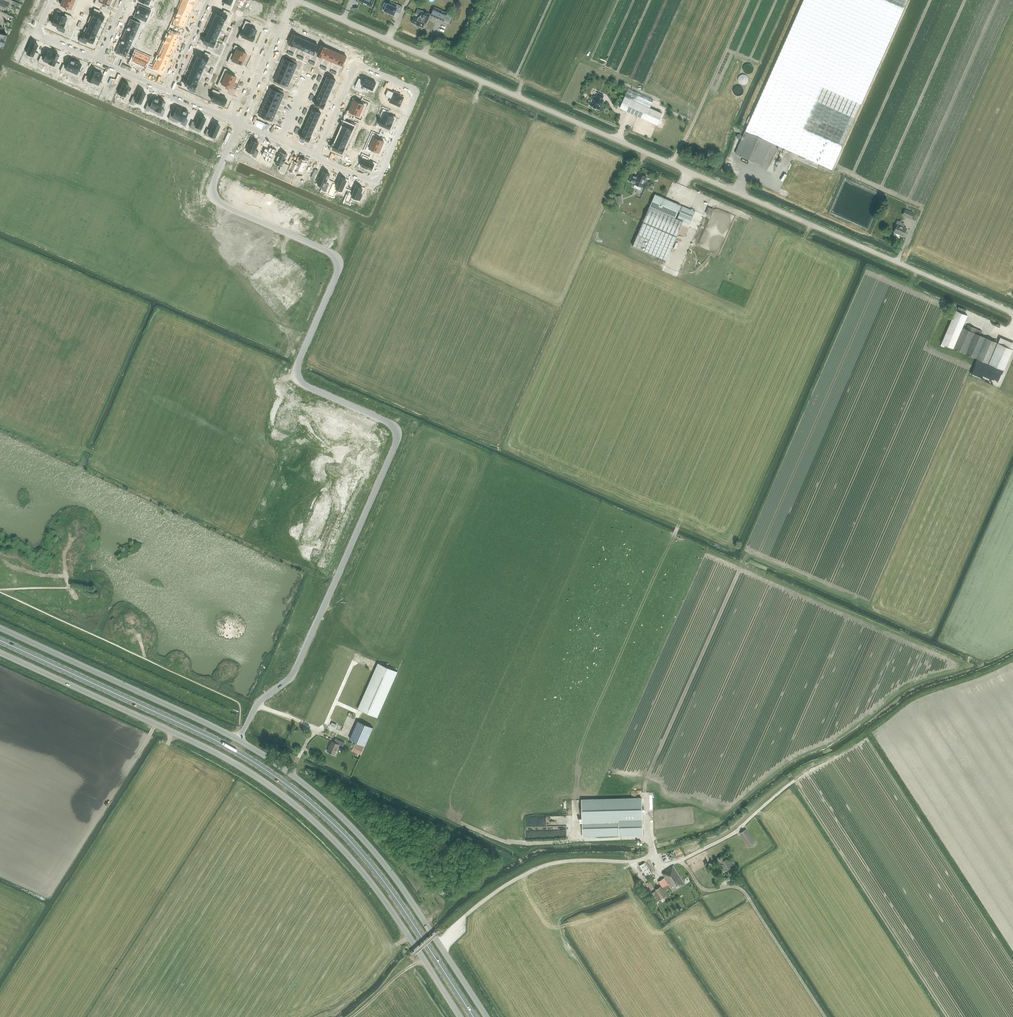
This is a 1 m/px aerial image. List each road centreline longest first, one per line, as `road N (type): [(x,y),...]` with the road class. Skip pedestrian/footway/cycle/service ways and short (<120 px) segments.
road 1 (unclassified): [(1012,313),(294,5)]
road 2 (unclassified): [(487,1016),(379,857),(306,785),(223,731),(0,628)]
road 3 (primary): [(473,1016),(389,889),(312,805),(228,747),(0,640)]
road 4 (unclassified): [(460,1016),(375,888),(294,804),(204,747),(0,653)]
road 5 (residential): [(316,156),(375,182),(417,89),(358,62)]
road 6 (track): [(681,861),(703,889),(742,890),(825,1016)]
road 7 (track): [(650,840),(506,842),(453,820)]
road 8 (residential): [(301,356),(145,287)]
road 9 (residential): [(239,122),(294,5)]

